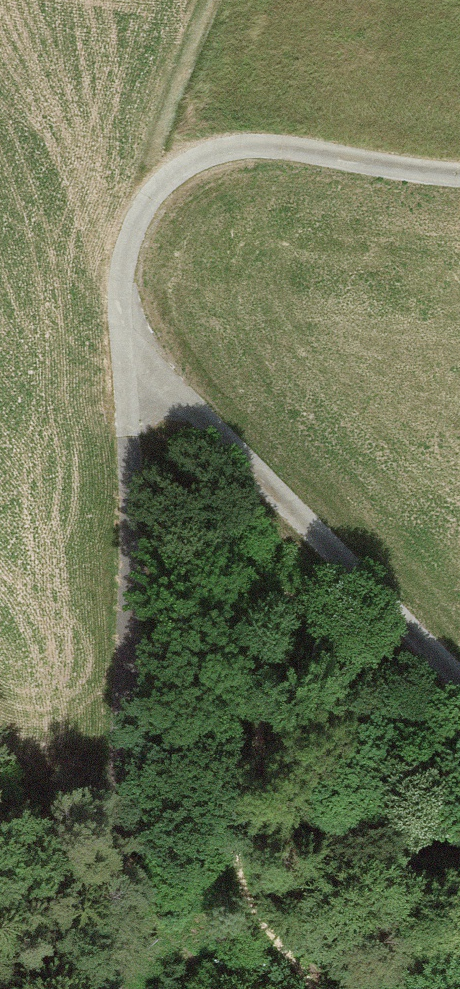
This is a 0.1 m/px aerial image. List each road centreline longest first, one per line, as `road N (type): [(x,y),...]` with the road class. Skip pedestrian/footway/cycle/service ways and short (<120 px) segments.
road 1 (track): [(459,176),(245,148),(185,164),(135,217),(118,273),(139,361),(459,689)]
road 2 (track): [(139,361),(130,667),(101,988)]
road 3 (track): [(135,217),(214,0)]

